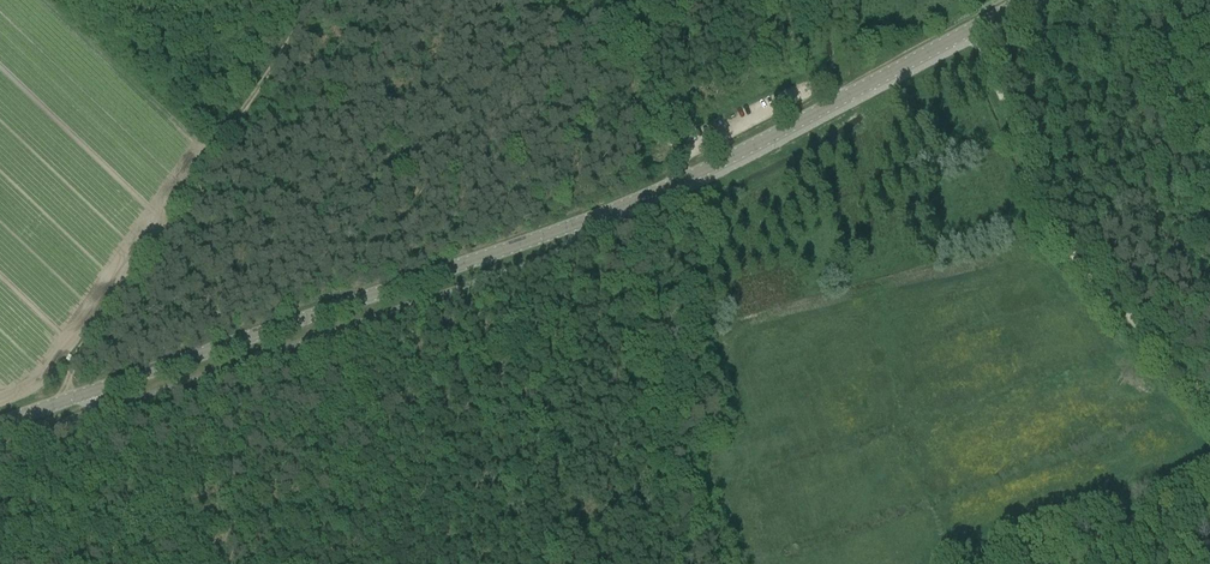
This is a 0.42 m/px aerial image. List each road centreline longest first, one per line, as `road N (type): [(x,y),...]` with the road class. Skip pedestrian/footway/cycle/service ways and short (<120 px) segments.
road 1 (tertiary): [(0,424),(615,213),(1026,0)]
road 2 (track): [(63,402),(73,368),(317,0)]
road 3 (track): [(1209,403),(1083,270),(980,38)]
road 4 (track): [(86,394),(150,563)]
road 5 (track): [(684,155),(798,92),(831,98)]

